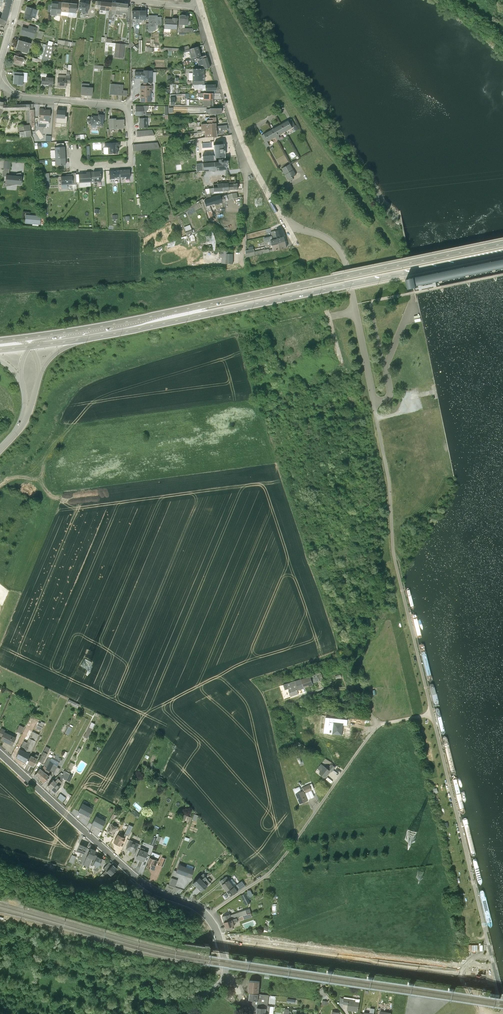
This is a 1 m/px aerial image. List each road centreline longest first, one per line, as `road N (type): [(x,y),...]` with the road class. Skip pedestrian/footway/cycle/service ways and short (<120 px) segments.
road 1 (secondary): [(502,243),(52,333)]
road 2 (secondary): [(73,339),(502,254)]
road 3 (unclassified): [(432,714),(378,724),(269,875),(208,916)]
road 4 (unclassified): [(432,714),(502,1004)]
road 5 (unclassified): [(279,213),(332,240),(347,266),(385,459)]
road 6 (residential): [(0,754),(141,883),(208,916)]
road 7 (unclassified): [(0,84),(21,98),(127,107),(128,162),(79,167),(75,146)]
road 8 (unclassified): [(200,7),(239,136),(279,213)]

